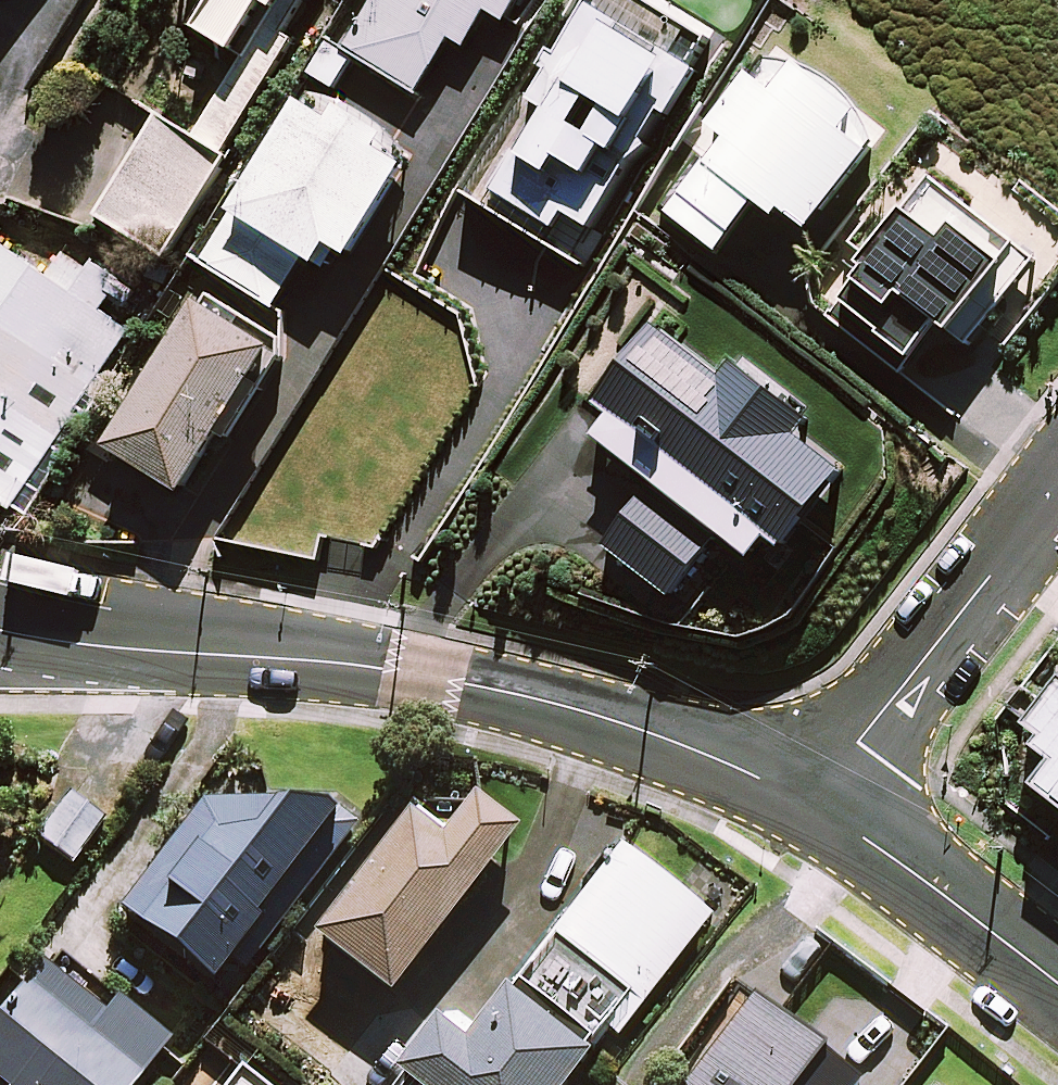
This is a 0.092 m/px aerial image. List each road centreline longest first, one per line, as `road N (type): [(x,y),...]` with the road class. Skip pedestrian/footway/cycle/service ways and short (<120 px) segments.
road 1 (tertiary): [(0,633),(425,675),(634,729),(811,804)]
road 2 (residential): [(1057,489),(811,804)]
road 3 (tertiary): [(811,804),(1057,985)]

